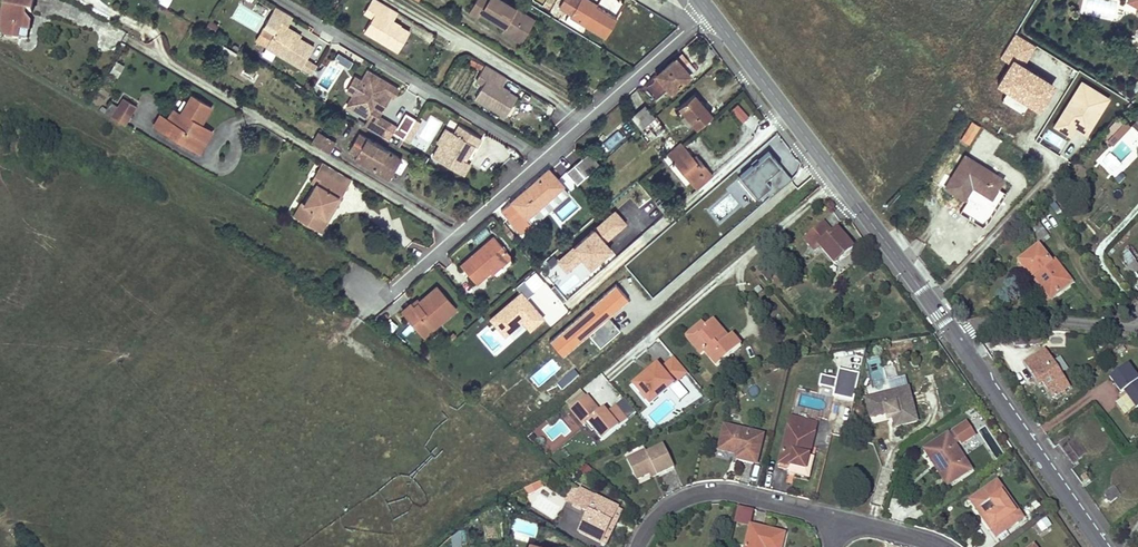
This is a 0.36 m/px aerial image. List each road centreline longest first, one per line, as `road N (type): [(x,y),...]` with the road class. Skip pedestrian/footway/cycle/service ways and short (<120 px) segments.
road 1 (residential): [(159,59),(455,237)]
road 2 (residential): [(281,0),(536,158)]
road 3 (residential): [(835,184),(611,374)]
road 4 (tertiary): [(956,337),(1103,546)]
road 5 (residential): [(641,546),(666,509),(689,496),(726,492),(841,520)]
road 6 (residential): [(407,0),(593,114)]
road 7 (tertiary): [(712,14),(835,184)]
road 8 (tertiary): [(835,184),(956,337)]
road 9 (residential): [(1137,328),(993,322),(956,337)]
road 10 (residential): [(593,114),(694,27)]

